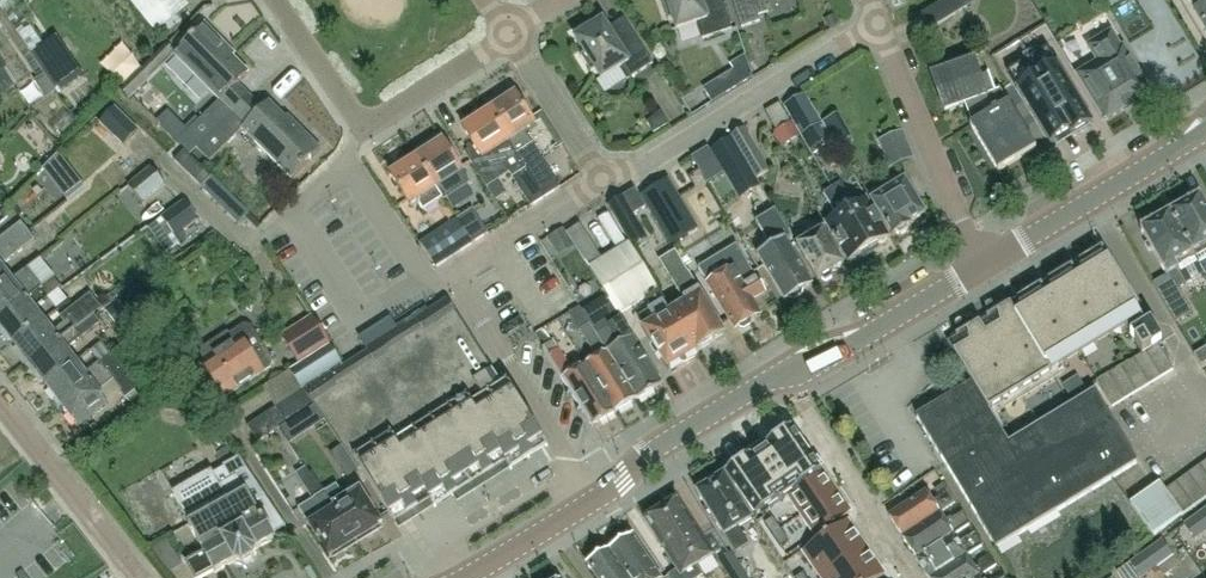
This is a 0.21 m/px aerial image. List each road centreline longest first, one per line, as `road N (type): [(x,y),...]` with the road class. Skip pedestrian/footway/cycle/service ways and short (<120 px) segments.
road 1 (residential): [(592,499),(451,273),(600,180)]
road 2 (residential): [(508,33),(360,128),(271,0)]
road 3 (residential): [(600,180),(638,169),(875,23)]
road 4 (residential): [(983,264),(875,23)]
road 5 (tertiary): [(983,264),(1205,130)]
road 6 (residential): [(783,375),(909,577)]
road 7 (tertiary): [(783,375),(983,264)]
road 8 (tertiary): [(592,499),(646,453),(783,375)]
road 9 (residential): [(137,577),(0,404)]
road 10 (residential): [(600,180),(508,33)]
road 11 (tertiary): [(464,577),(592,499)]

